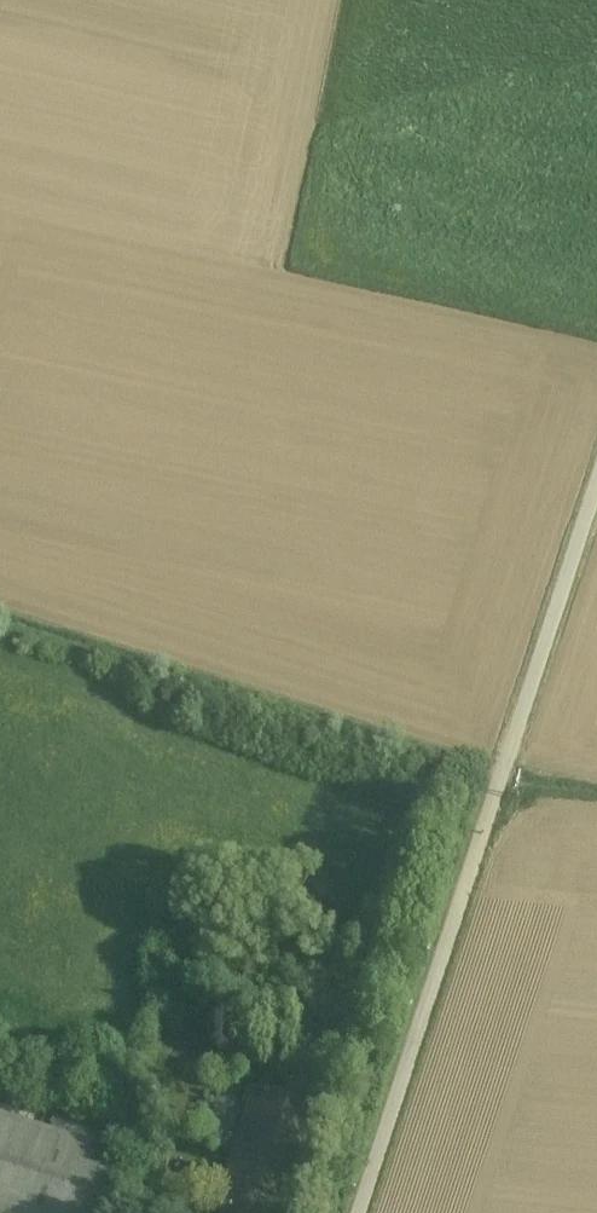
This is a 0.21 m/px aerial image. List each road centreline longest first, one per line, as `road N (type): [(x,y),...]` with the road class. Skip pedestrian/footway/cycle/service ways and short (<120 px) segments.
road 1 (residential): [(363,1212),(596,501)]

